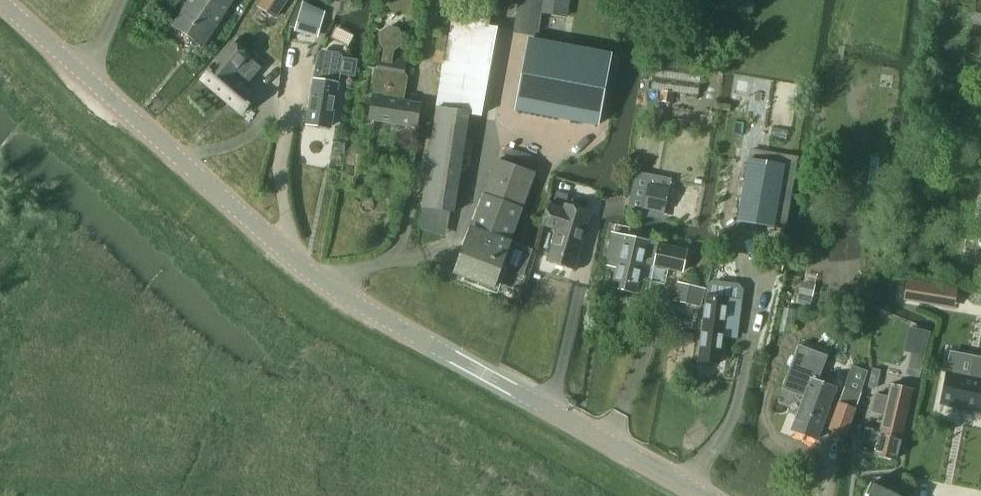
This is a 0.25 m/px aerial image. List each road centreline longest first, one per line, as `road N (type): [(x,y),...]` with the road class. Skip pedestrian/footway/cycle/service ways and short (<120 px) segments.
road 1 (tertiary): [(0,6),(347,299),(703,495)]

